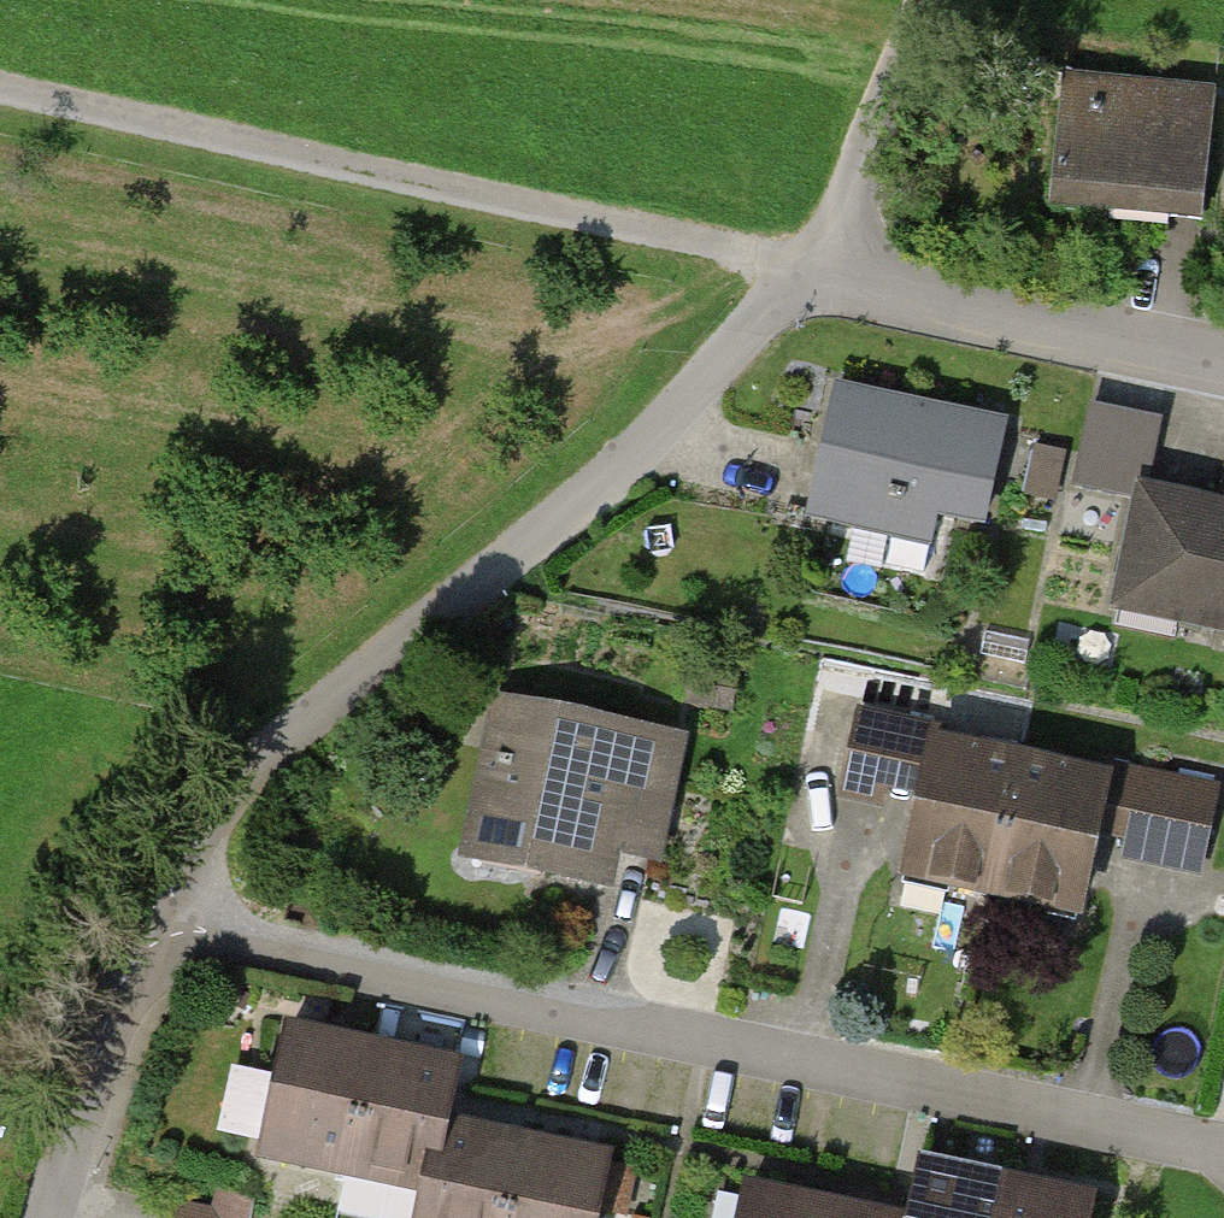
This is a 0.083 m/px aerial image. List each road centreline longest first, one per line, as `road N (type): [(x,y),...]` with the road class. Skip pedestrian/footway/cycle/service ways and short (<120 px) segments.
road 1 (residential): [(150,920),(189,849),(243,784),(656,430),(803,273),(1223,361)]
road 2 (track): [(0,82),(803,273),(925,0)]
road 3 (residential): [(150,920),(1169,1137),(1223,1159)]
road 4 (residential): [(49,1217),(150,920)]

